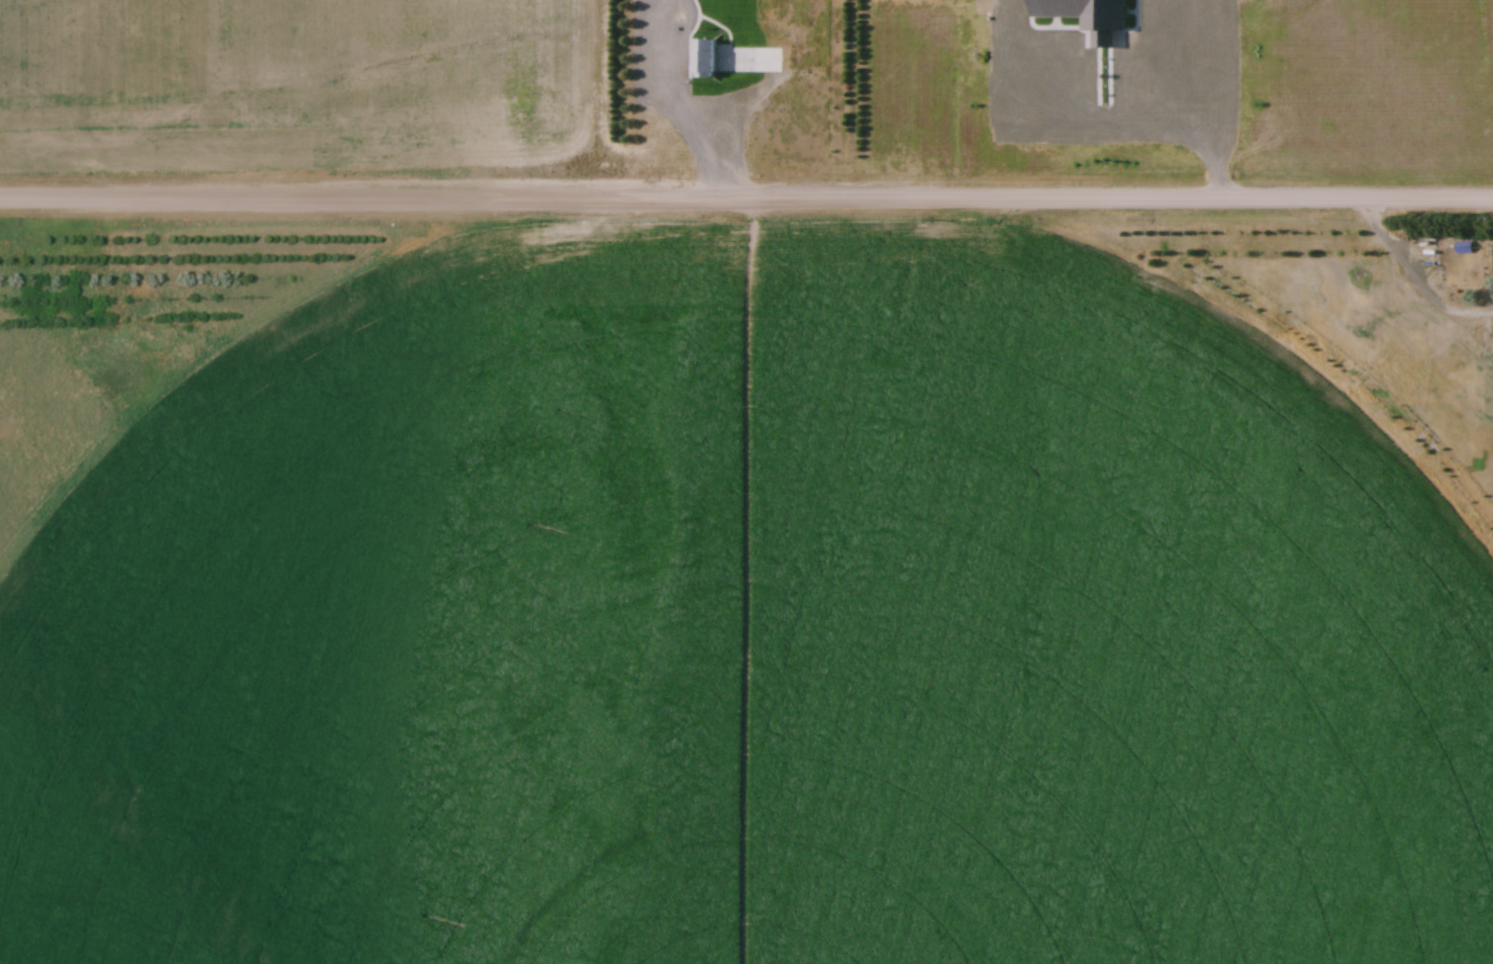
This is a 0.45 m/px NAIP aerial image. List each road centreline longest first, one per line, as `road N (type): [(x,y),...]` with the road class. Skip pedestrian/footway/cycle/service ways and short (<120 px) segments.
road 1 (tertiary): [(0,196),(1492,192)]

